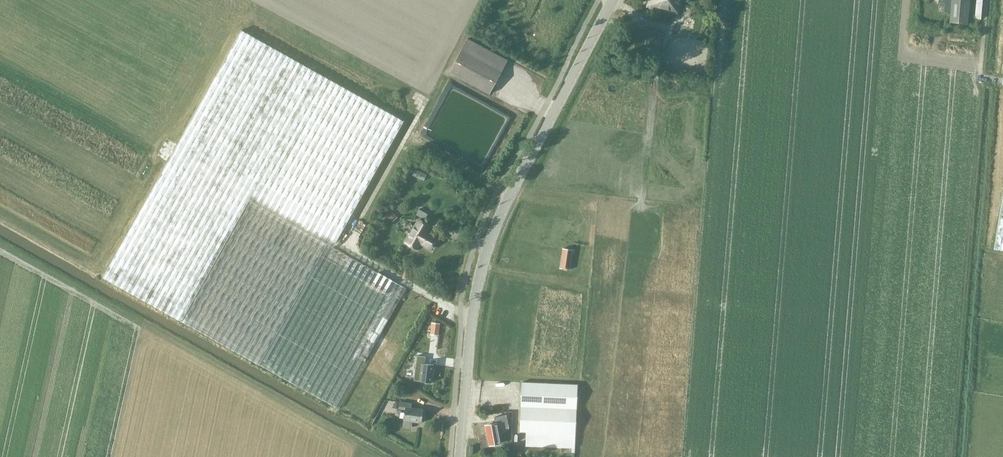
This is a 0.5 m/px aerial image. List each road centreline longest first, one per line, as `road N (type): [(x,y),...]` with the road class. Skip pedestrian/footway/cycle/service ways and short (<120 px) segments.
road 1 (tertiary): [(459,456),(483,259),(613,0)]
road 2 (track): [(388,456),(0,241)]

